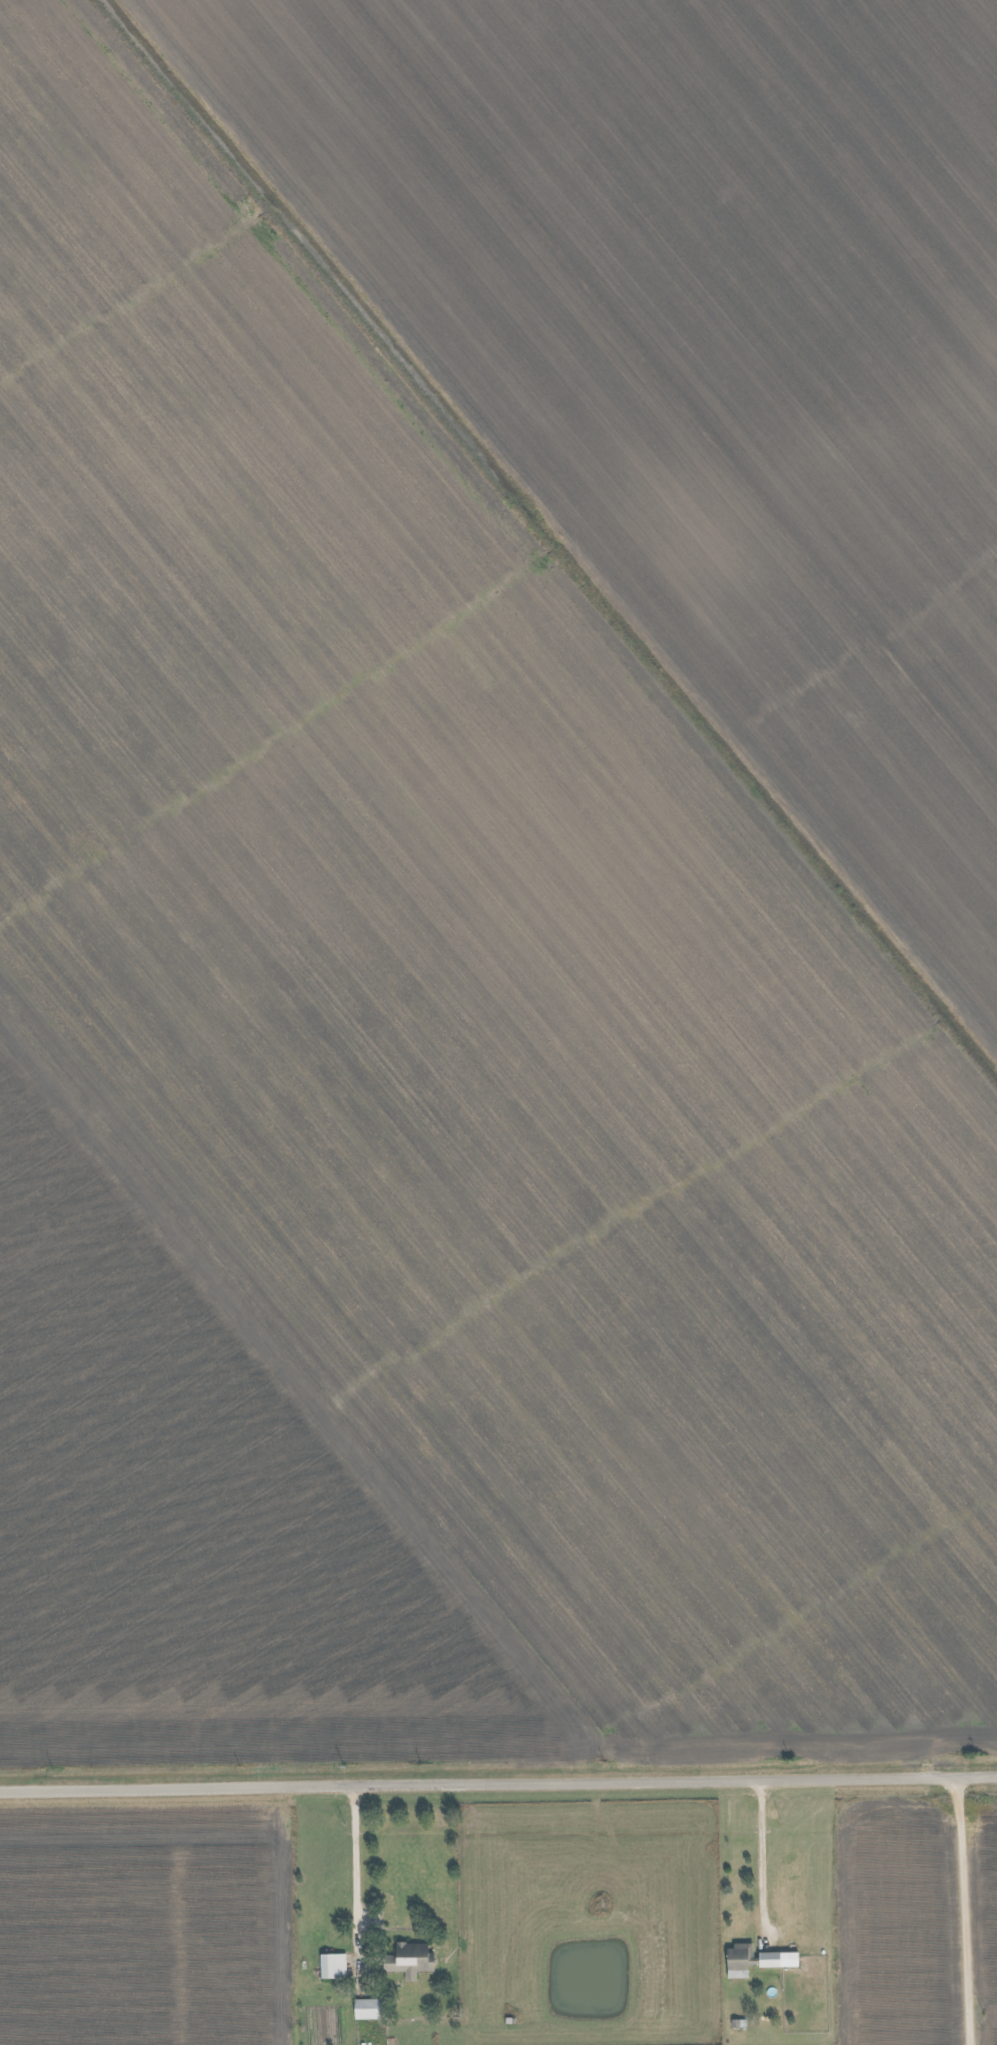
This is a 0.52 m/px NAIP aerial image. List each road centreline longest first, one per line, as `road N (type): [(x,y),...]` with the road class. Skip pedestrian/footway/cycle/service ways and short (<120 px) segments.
road 1 (residential): [(996,1772),(0,1787)]
road 2 (track): [(963,2044),(955,1773)]

